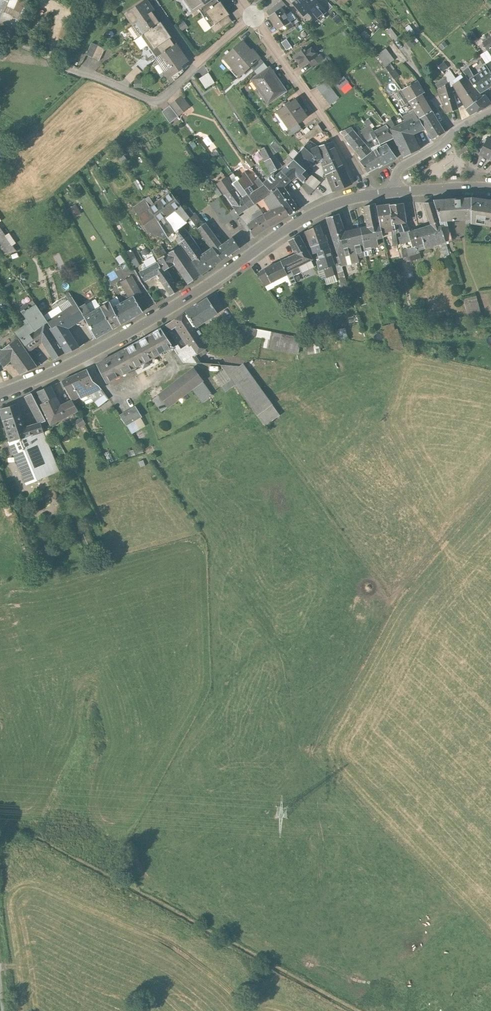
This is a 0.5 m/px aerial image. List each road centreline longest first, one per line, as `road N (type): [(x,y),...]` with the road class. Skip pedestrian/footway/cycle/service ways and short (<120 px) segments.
road 1 (residential): [(0,393),(126,335),(309,216),(367,195)]
road 2 (residential): [(254,16),(163,100),(54,60)]
road 3 (residential): [(254,16),(367,195)]
road 4 (residential): [(394,191),(403,165),(490,111)]

